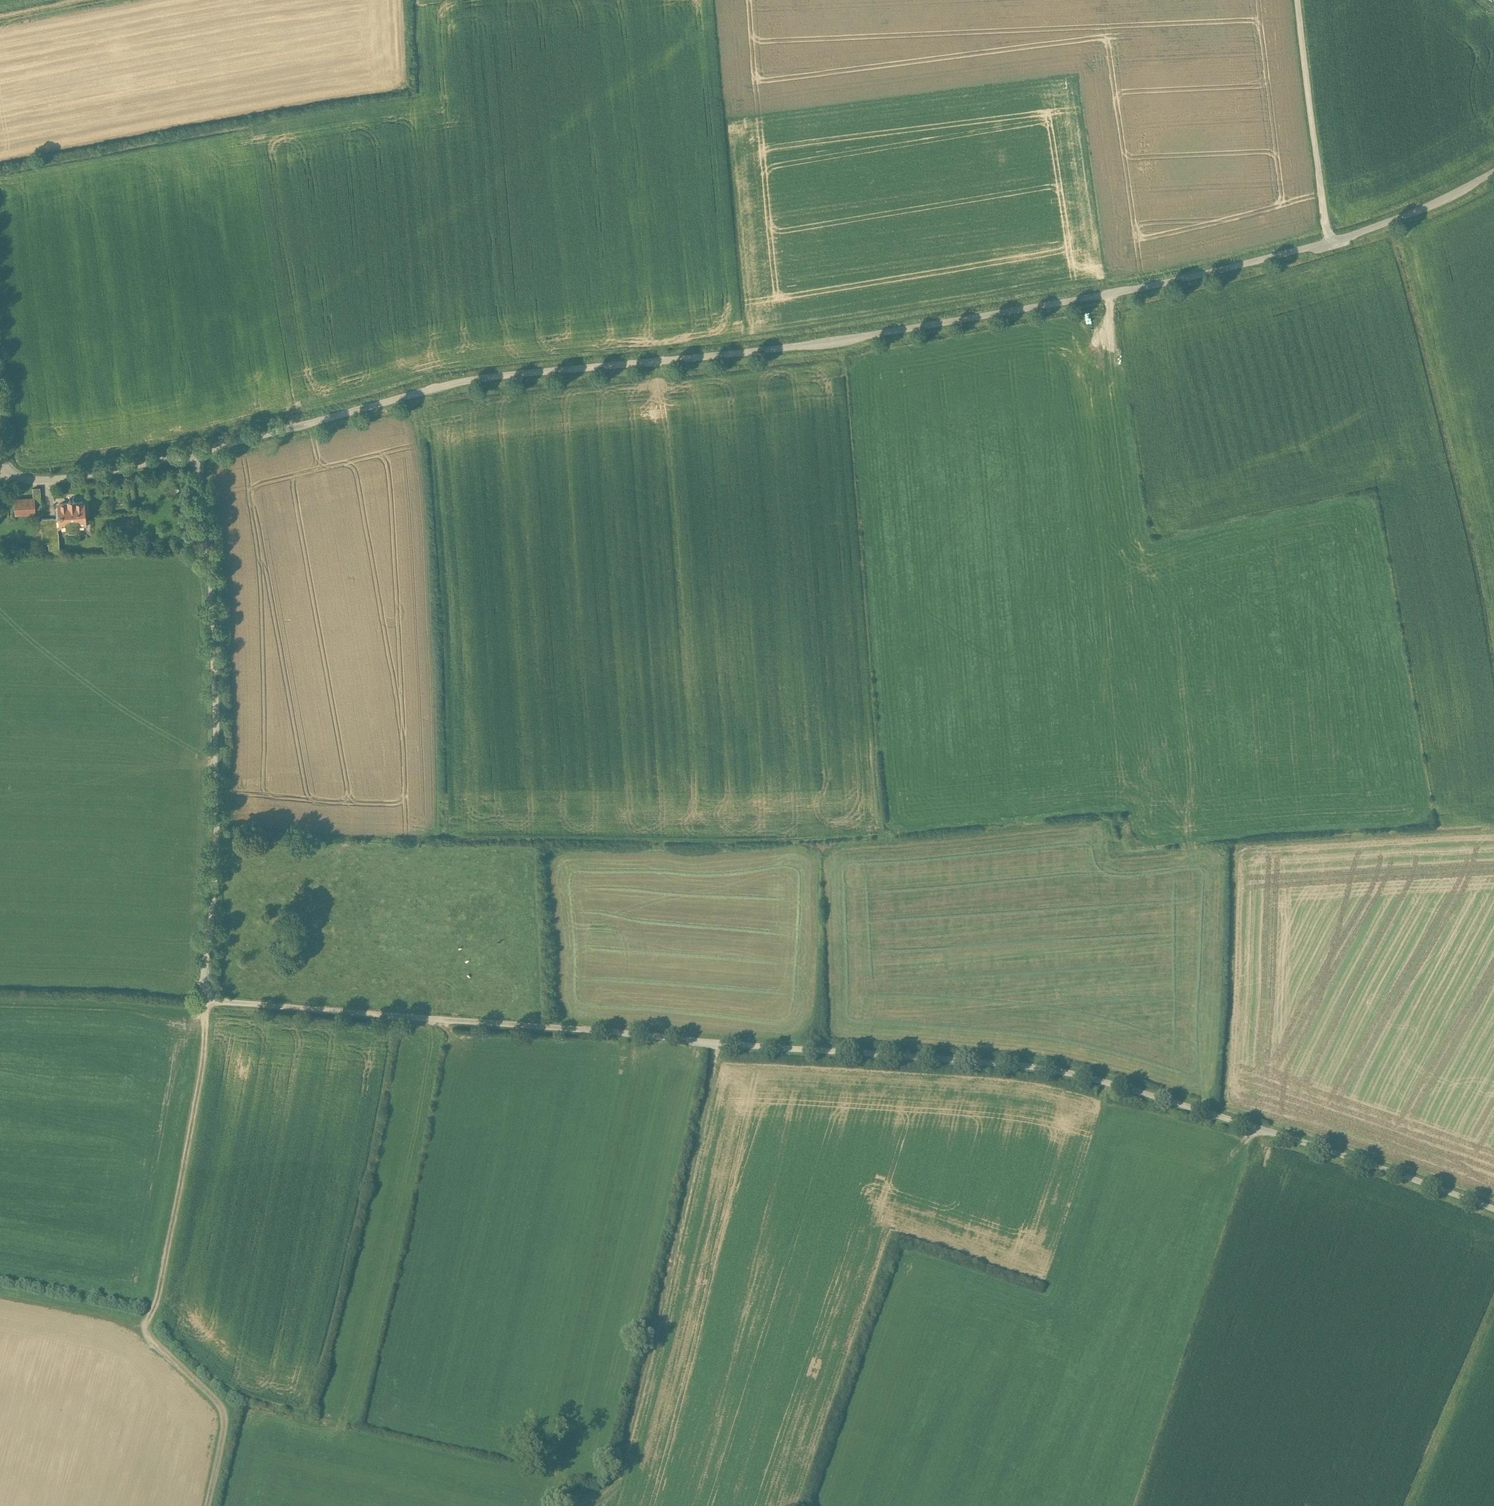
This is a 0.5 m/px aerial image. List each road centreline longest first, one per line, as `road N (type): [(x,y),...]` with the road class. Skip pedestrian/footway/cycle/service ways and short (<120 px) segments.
road 1 (unclassified): [(1493,1208),(1197,1109),(1030,1066),(716,1045),(211,995)]
road 2 (unclassified): [(199,451),(490,377),(875,334),(1142,287),(1330,242)]
road 3 (unclassified): [(199,451),(219,758),(204,976),(211,995)]
road 4 (track): [(0,1293),(147,1322),(175,1213),(211,995)]
road 5 (unclassified): [(1299,0),(1330,242)]
road 6 (unclassified): [(0,424),(8,466),(31,477),(199,451)]
road 7 (unclassified): [(1330,242),(1426,208),(1493,173)]

